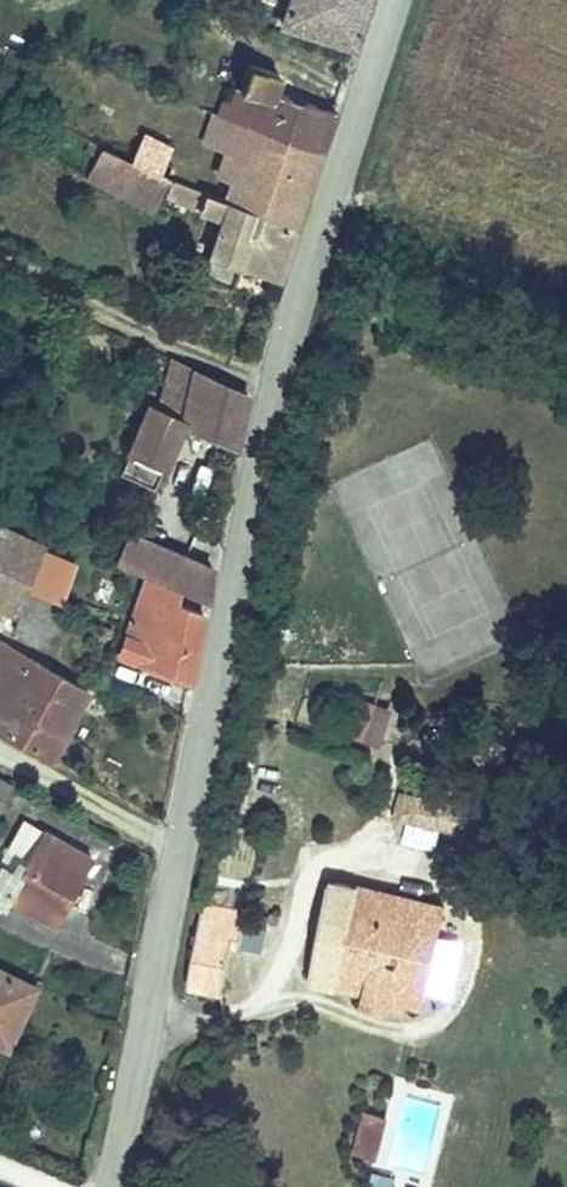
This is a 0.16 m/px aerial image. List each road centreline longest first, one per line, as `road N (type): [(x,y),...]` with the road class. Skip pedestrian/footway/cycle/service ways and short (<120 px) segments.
road 1 (tertiary): [(116,1186),(264,439),(395,0)]

